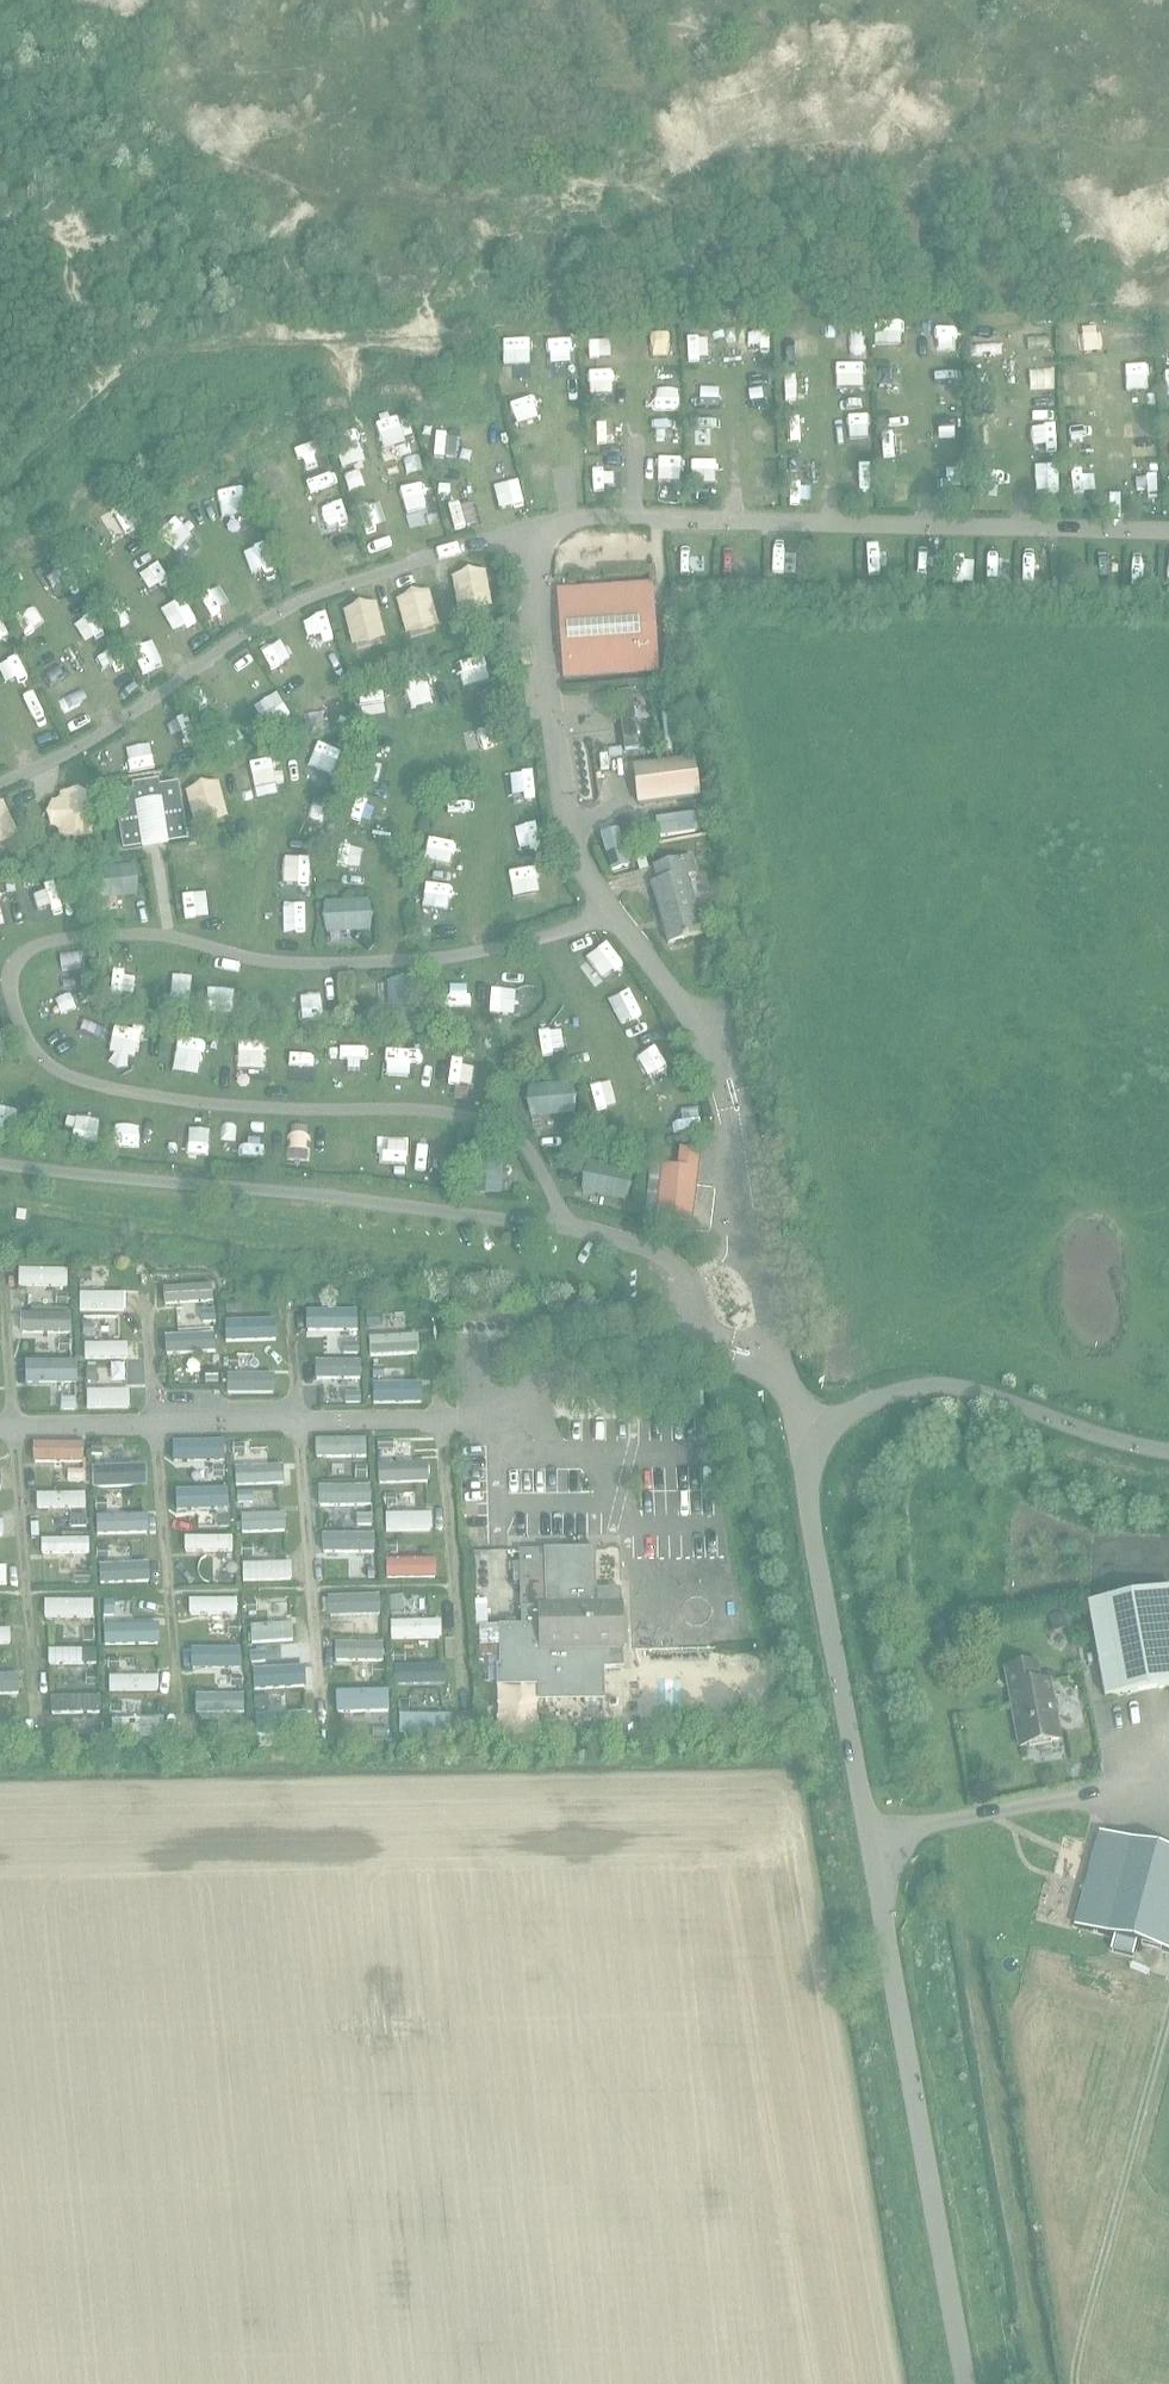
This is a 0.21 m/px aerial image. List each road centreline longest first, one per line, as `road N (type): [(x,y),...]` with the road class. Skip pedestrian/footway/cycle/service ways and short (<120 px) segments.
road 1 (unclassified): [(1168,1454),(942,1386),(899,1391),(856,1408),(820,1434),(806,1456),(804,1486),(963,2383)]
road 2 (track): [(30,1726),(1,1276)]
road 3 (track): [(177,1722),(145,1290)]
road 4 (track): [(314,1714),(288,1310)]
road 5 (track): [(464,1719),(444,1421)]

